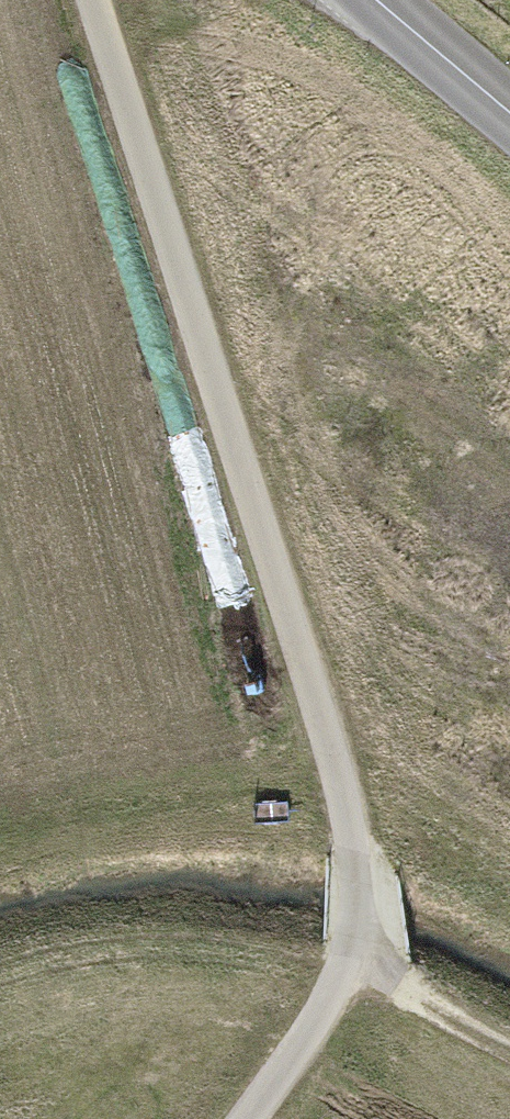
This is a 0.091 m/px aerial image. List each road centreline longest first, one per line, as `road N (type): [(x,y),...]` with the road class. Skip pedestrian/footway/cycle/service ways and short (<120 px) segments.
road 1 (track): [(365,944),(360,814),(328,695),(94,0)]
road 2 (track): [(249,1118),(365,944)]
road 3 (secondary): [(376,0),(509,113)]
road 4 (track): [(365,944),(509,1039)]

